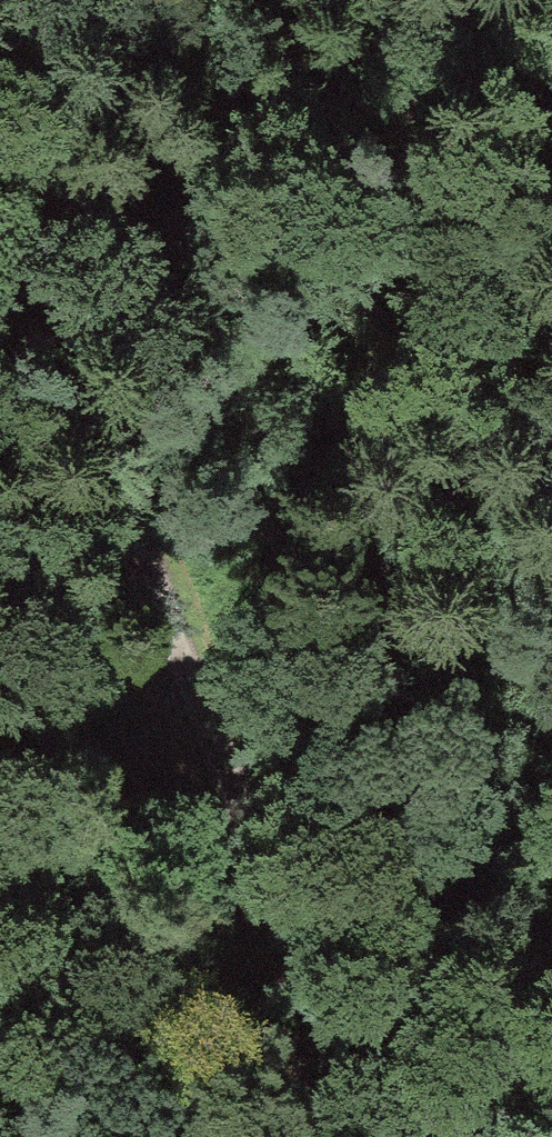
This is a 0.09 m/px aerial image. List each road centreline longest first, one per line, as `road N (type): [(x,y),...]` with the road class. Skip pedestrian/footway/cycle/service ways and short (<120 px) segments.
road 1 (track): [(0,273),(283,919),(369,1006),(451,1136)]
road 2 (track): [(0,212),(138,186),(512,0)]
road 3 (track): [(551,1087),(369,1006)]

